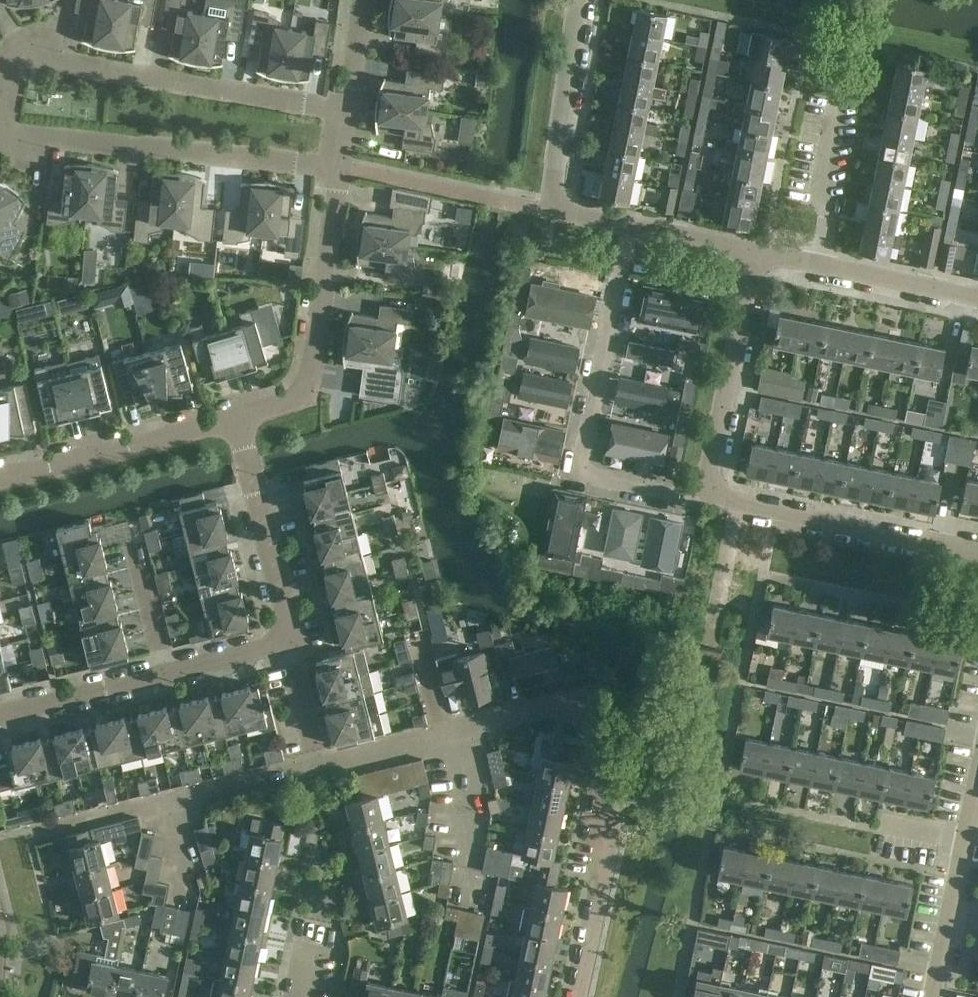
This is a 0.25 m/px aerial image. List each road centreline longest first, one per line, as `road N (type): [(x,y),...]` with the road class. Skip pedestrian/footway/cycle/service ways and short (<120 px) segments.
road 1 (residential): [(576,996),(605,858),(591,843),(602,782),(574,699),(454,733)]
road 2 (residential): [(630,224),(578,476),(686,497),(707,494)]
road 3 (residential): [(0,66),(43,54),(344,110)]
road 4 (residential): [(336,167),(37,137),(0,120)]
road 5 (residential): [(336,167),(309,390),(235,418)]
road 6 (residential): [(630,224),(550,207),(578,0)]
road 7 (residential): [(707,494),(759,253)]
road 8 (residential): [(977,544),(736,496)]
road 9 (residential): [(235,418),(0,480)]
road 10 (residential): [(289,642),(242,447)]
road 11 (residential): [(486,892),(472,889),(476,858),(454,733)]
road 12 (residential): [(977,300),(809,265)]
road 13 (residential): [(0,714),(166,674)]
road 14 (residential): [(809,265),(841,98)]
road 15 (residential): [(934,996),(969,838)]
road 16 (residential): [(319,765),(165,801)]
road 17 (residential): [(710,639),(736,496)]
road 18 (residential): [(165,801),(29,831)]
road 19 (residential): [(454,733),(319,765)]
road 20 (residential): [(759,253),(630,224)]
road 21 (residential): [(166,674),(134,547)]
road 22 (residential): [(166,674),(289,642)]
road 23 (residential): [(319,765),(289,642)]

